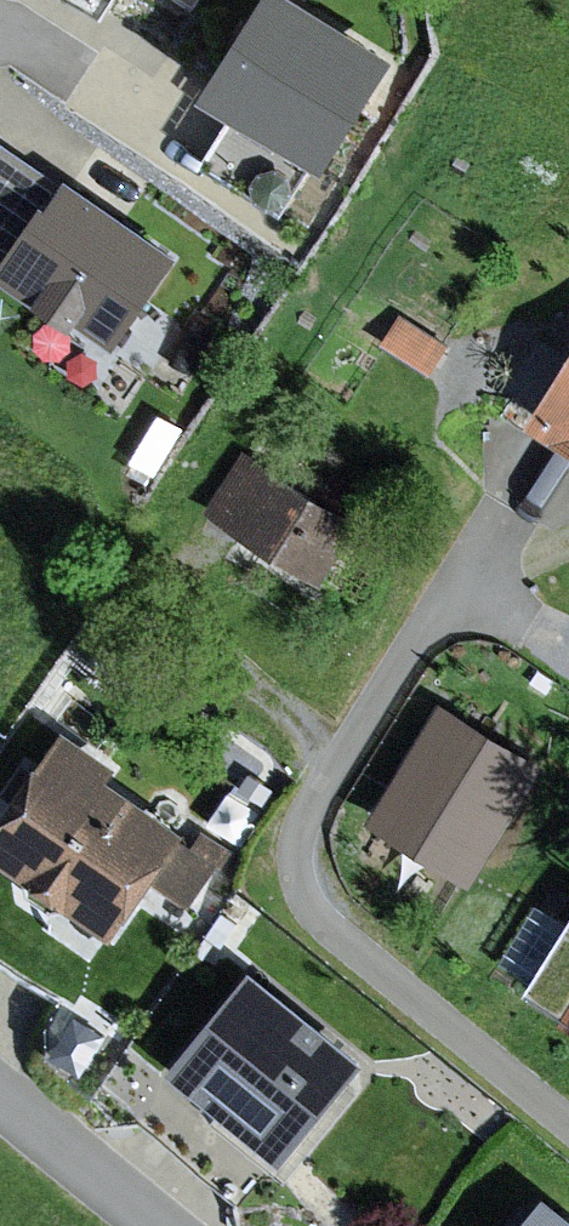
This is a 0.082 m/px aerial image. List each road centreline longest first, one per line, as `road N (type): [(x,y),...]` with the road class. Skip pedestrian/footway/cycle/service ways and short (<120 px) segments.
road 1 (residential): [(490,520),(301,824),(297,880),(332,924),(568,1116)]
road 2 (residential): [(163,1225),(0,1092)]

